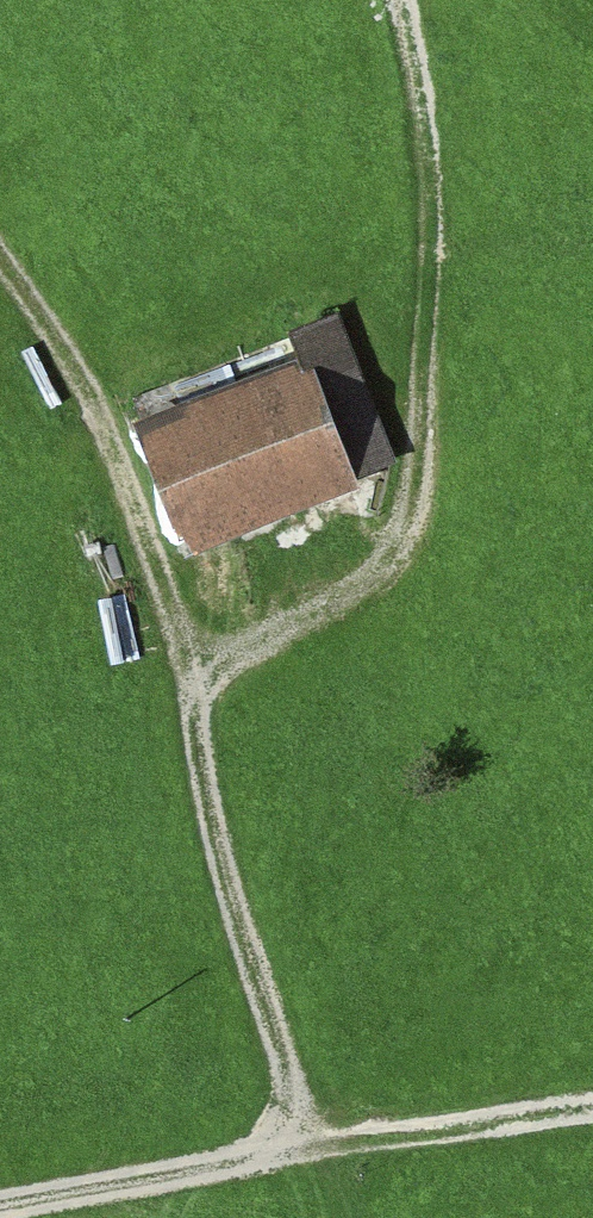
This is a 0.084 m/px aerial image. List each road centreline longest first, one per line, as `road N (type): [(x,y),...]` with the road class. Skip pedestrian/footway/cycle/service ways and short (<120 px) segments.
road 1 (track): [(307,1145),(224,876),(189,657),(133,500),(65,355),(0,256)]
road 2 (track): [(400,0),(434,219),(413,502),(395,546),(373,570),(316,614),(193,677)]
road 3 (track): [(0,1199),(307,1145)]
road 4 (track): [(307,1145),(592,1107)]

